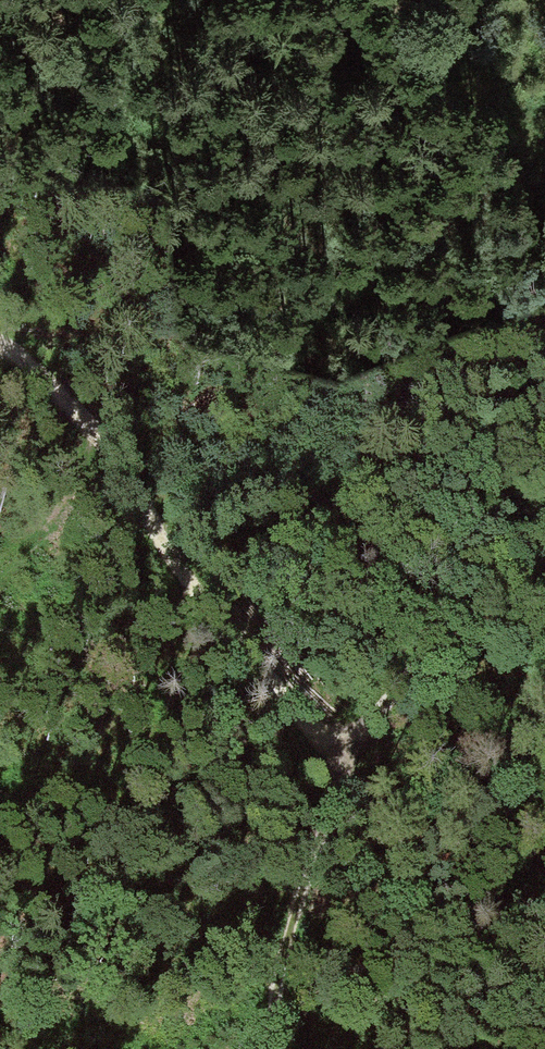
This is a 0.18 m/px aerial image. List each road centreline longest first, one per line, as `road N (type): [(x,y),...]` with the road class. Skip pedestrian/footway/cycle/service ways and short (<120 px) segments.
road 1 (track): [(0,345),(75,409),(127,475),(167,554),(343,762),(279,970),(268,1048)]
road 2 (track): [(343,762),(403,683),(544,536)]

